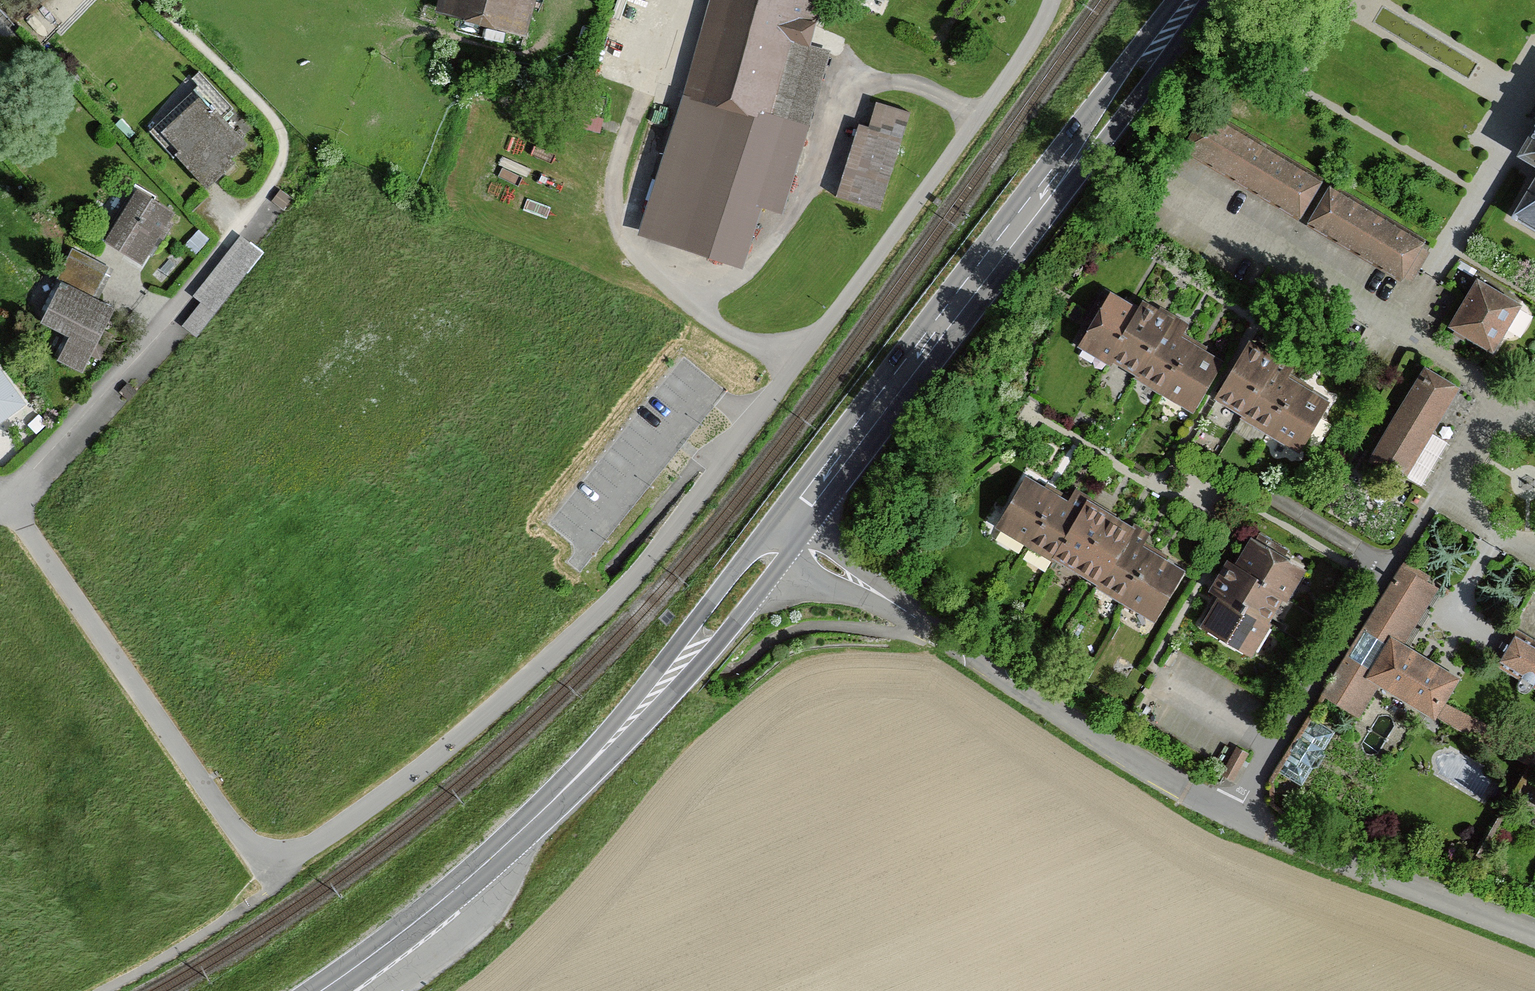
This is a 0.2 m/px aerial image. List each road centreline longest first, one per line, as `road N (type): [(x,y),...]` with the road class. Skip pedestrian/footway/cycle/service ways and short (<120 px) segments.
road 1 (unclassified): [(1053,0),(1014,69),(619,595),(345,827),(313,845),(278,855),(241,839),(5,497)]
road 2 (primary): [(780,541),(1196,0)]
road 3 (primary): [(321,990),(530,824),(657,697),(780,541)]
road 4 (unclassified): [(1229,822),(1091,747),(958,651),(780,541)]
road 5 (residential): [(1229,822),(1429,495)]
road 6 (residential): [(251,212),(5,497)]
road 7 (residential): [(1189,195),(1490,395)]
road 8 (unclassified): [(1534,943),(1277,847),(1229,822)]
road 9 (track): [(154,0),(277,126),(281,171),(251,212)]
road 10 (residential): [(1534,553),(1429,495)]

